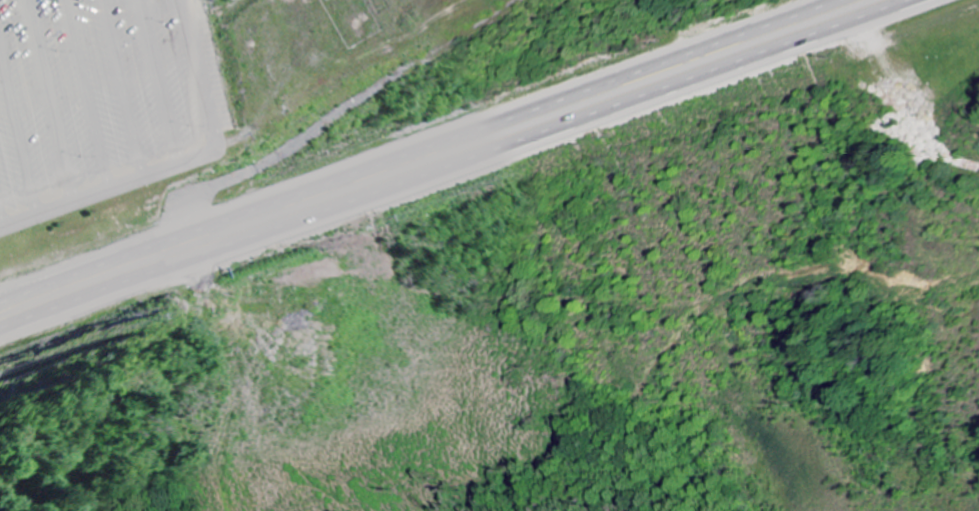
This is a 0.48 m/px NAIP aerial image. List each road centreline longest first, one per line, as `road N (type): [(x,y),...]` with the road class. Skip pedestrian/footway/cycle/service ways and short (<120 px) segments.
road 1 (trunk): [(0,332),(922,0)]
road 2 (trunk): [(824,0),(0,299)]

